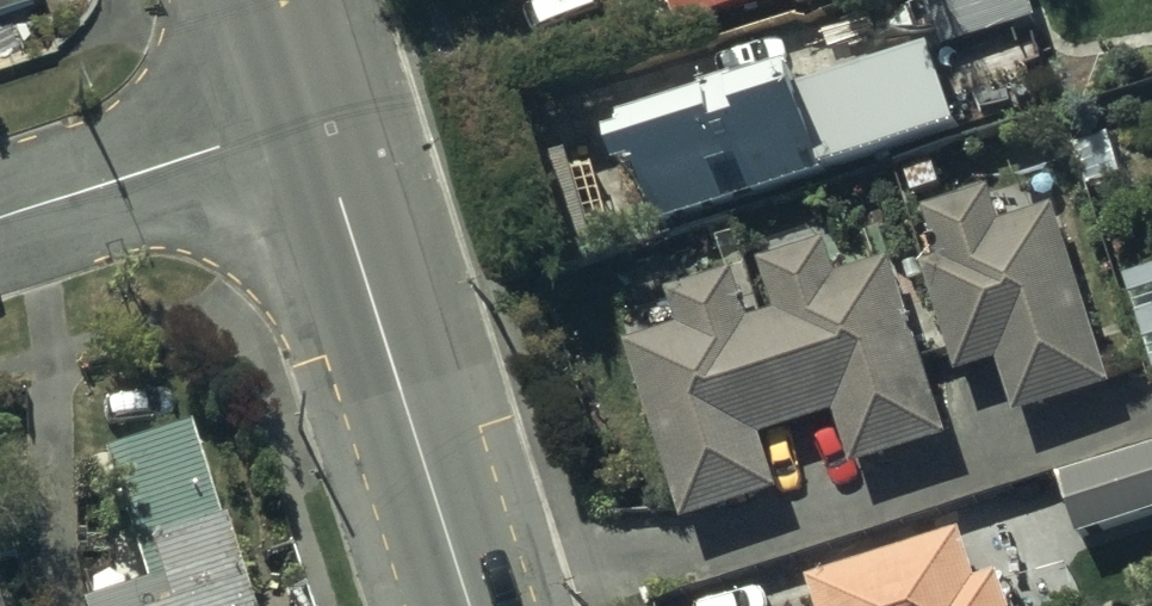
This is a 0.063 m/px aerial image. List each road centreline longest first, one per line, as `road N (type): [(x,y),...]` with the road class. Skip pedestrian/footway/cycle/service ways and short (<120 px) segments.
road 1 (tertiary): [(317,117),(472,605)]
road 2 (residential): [(317,117),(0,219)]
road 3 (tertiary): [(279,0),(317,117)]

